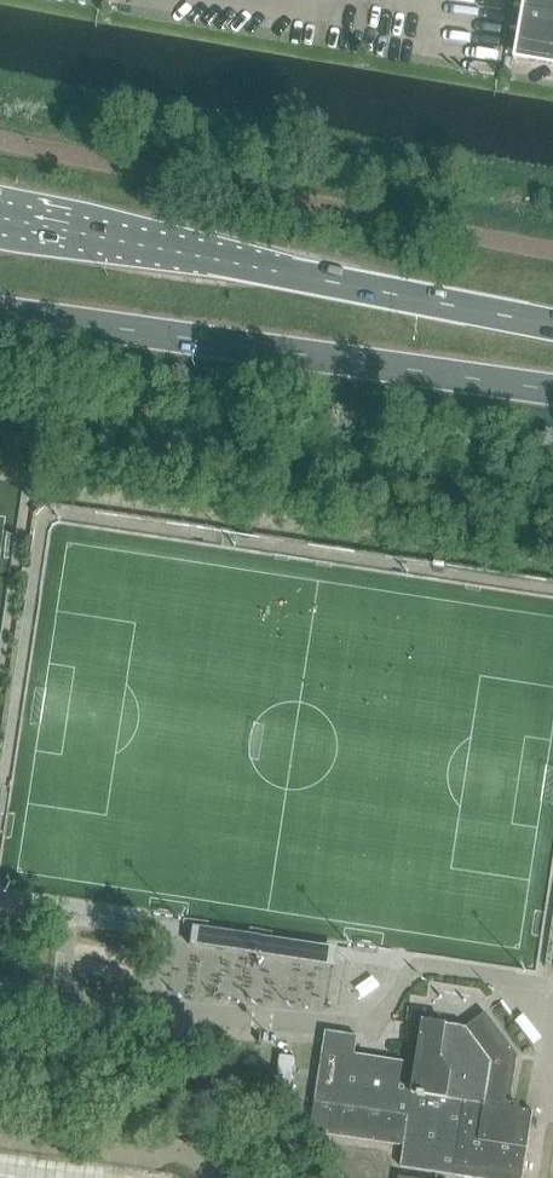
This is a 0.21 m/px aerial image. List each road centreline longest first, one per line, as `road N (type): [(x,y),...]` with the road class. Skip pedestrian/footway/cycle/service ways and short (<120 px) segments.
road 1 (trunk): [(552,328),(0,219)]
road 2 (trunk): [(0,311),(552,390)]
road 3 (unclassified): [(201,1177),(191,1155),(0,1129)]

